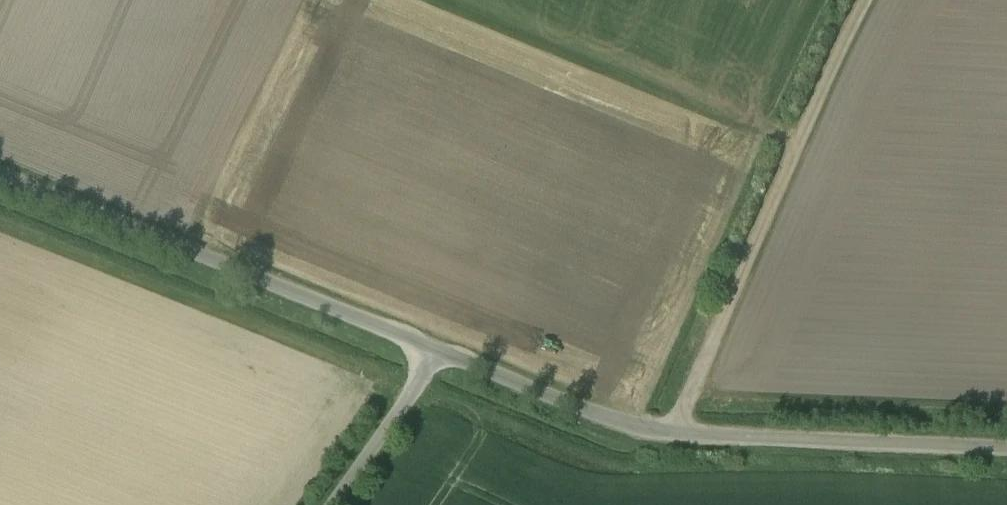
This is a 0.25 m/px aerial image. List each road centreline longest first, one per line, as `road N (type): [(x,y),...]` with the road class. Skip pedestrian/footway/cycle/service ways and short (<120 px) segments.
road 1 (unclassified): [(1006,448),(644,432),(436,351)]
road 2 (track): [(859,0),(757,218),(678,435)]
road 3 (unclassified): [(436,351),(0,175)]
road 4 (unclassified): [(333,504),(436,351)]

